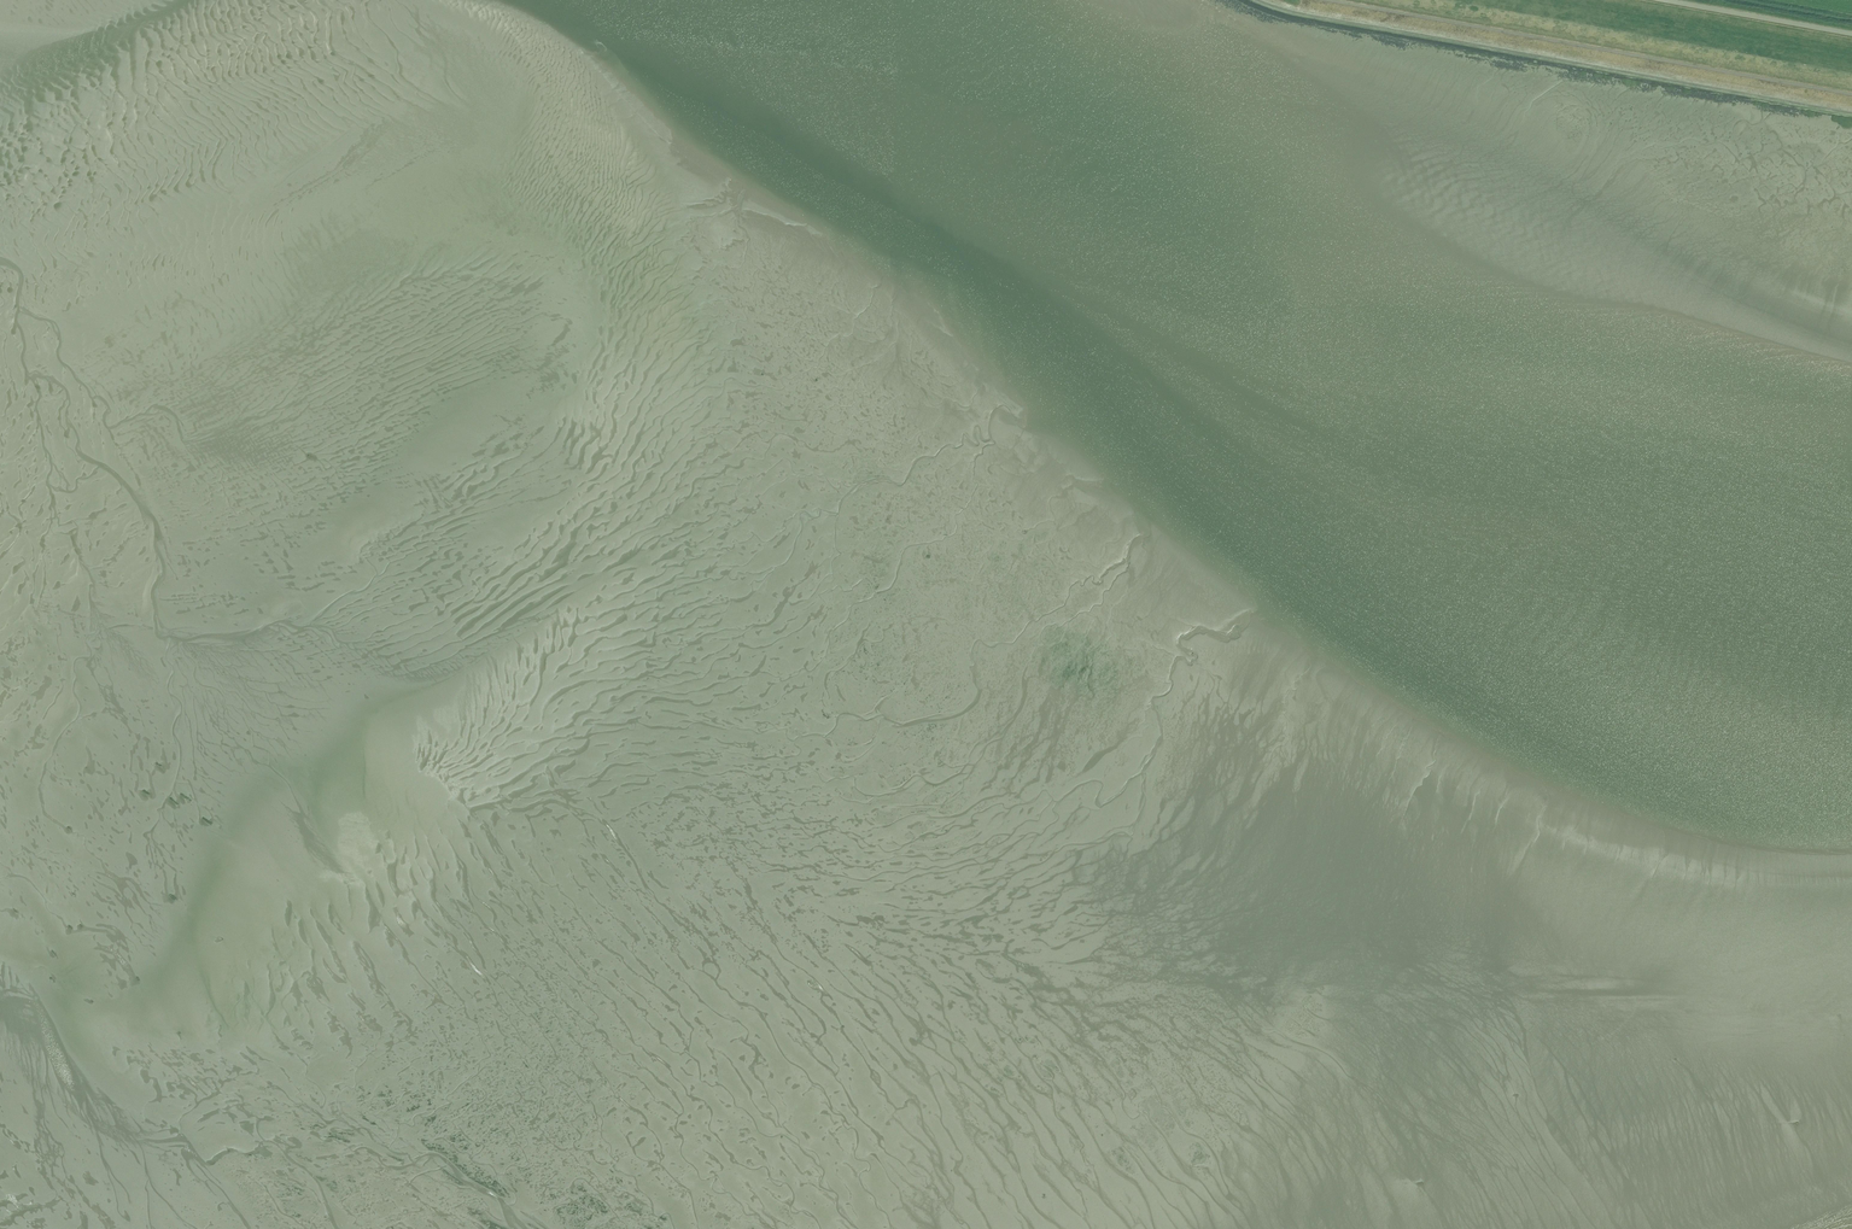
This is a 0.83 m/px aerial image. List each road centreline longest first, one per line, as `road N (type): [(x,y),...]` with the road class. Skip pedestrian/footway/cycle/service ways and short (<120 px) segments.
road 1 (unclassified): [(1851,33),(1667,0)]

